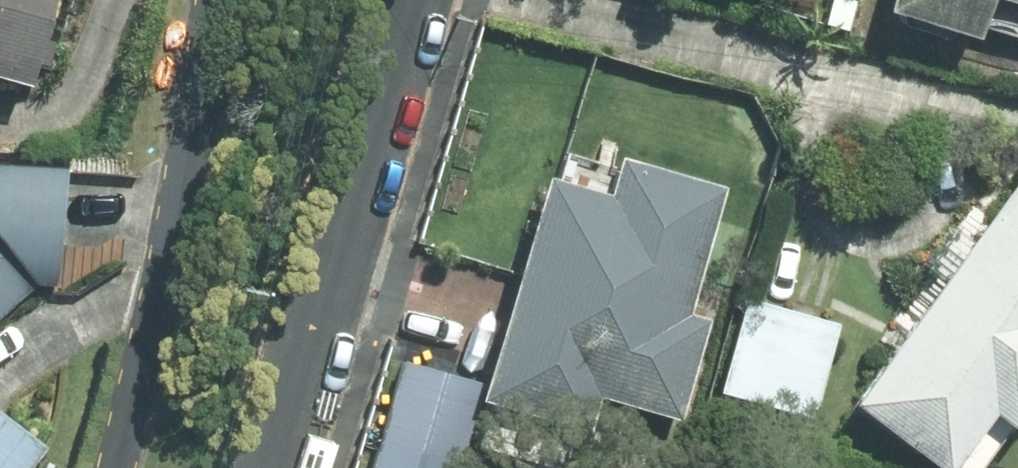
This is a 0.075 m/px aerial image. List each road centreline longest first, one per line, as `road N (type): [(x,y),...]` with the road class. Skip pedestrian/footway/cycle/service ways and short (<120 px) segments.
road 1 (residential): [(277,467),(414,0)]

